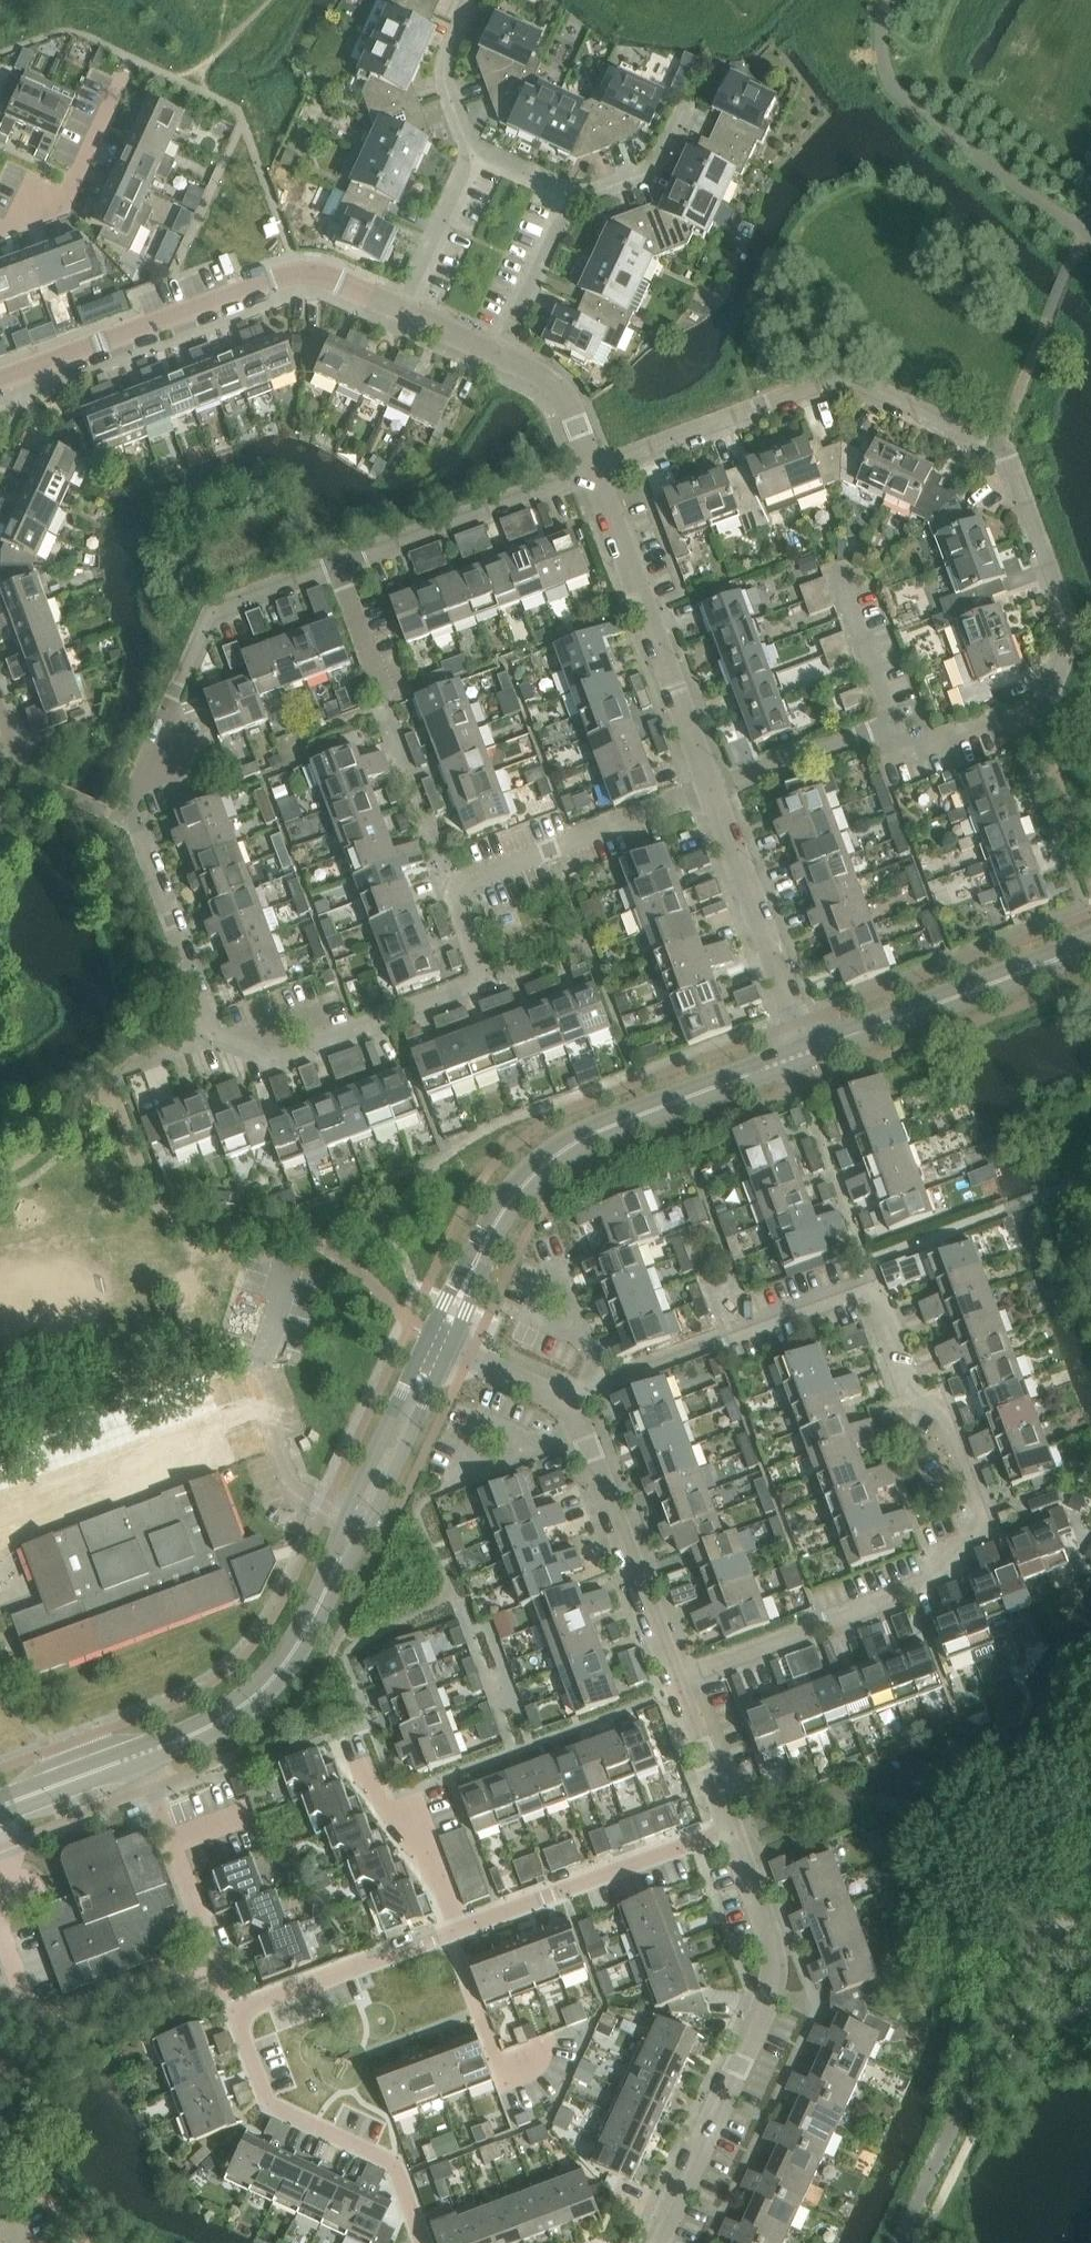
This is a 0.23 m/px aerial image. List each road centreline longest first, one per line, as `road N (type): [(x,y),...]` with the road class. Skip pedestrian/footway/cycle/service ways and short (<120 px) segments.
road 1 (residential): [(598,1375),(874,1283),(913,1396),(943,1413),(986,1531),(961,1540),(919,1591),(676,1682)]
road 2 (residential): [(595,471),(845,376),(1008,452),(1076,636),(1047,709),(934,747),(894,722)]
road 3 (residential): [(712,790),(450,888),(487,982),(269,1058),(211,1032)]
road 4 (residential): [(211,1032),(128,807),(210,616),(337,568)]
road 5 (residential): [(423,2242),(394,2162),(267,2102),(234,2012),(453,1934)]
road 6 (residential): [(657,2242),(771,1999),(778,1962),(730,1832)]
road 7 (residential): [(400,310),(297,272),(0,383)]
road 8 (tertiary): [(479,1259),(539,1169),(594,1133),(808,1054)]
road 9 (residential): [(712,790),(595,471)]
road 10 (residential): [(676,1682),(585,1433),(565,1408)]
road 11 (residential): [(453,1934),(730,1832)]
road 12 (residential): [(212,1954),(31,2020),(0,1930)]
road 13 (tertiary): [(140,1756),(202,1732),(263,1692),(291,1657),(338,1567)]
road 14 (tertiary): [(808,1054),(1072,955)]
road 15 (residential): [(808,1054),(712,790)]
road 16 (residential): [(337,568),(595,471)]
road 17 (tertiary): [(430,1335),(347,1514),(338,1567)]
road 18 (tertiary): [(338,1567),(373,1525),(451,1348)]
road 19 (residential): [(0,230),(65,207),(134,59)]
road 20 (residential): [(573,2047),(502,2072),(453,1934)]
road 21 (residential): [(212,1954),(140,1756)]
road 22 (residential): [(712,790),(894,722)]
road 23 (residential): [(495,355),(554,226),(577,196)]
road 24 (residential): [(400,310),(473,150)]
road 25 (residential): [(595,471),(564,394),(495,355)]
road 26 (residential): [(730,1832),(676,1682)]
road 27 (residential): [(473,150),(438,73),(468,9)]
road 28 (tertiary): [(0,1808),(140,1756)]
road 29 (residential): [(577,196),(659,172),(685,115)]
road 30 (residential): [(386,702),(337,568)]
road 31 (residential): [(453,1934),(402,1803)]
road 32 (residential): [(565,1408),(451,1348)]

